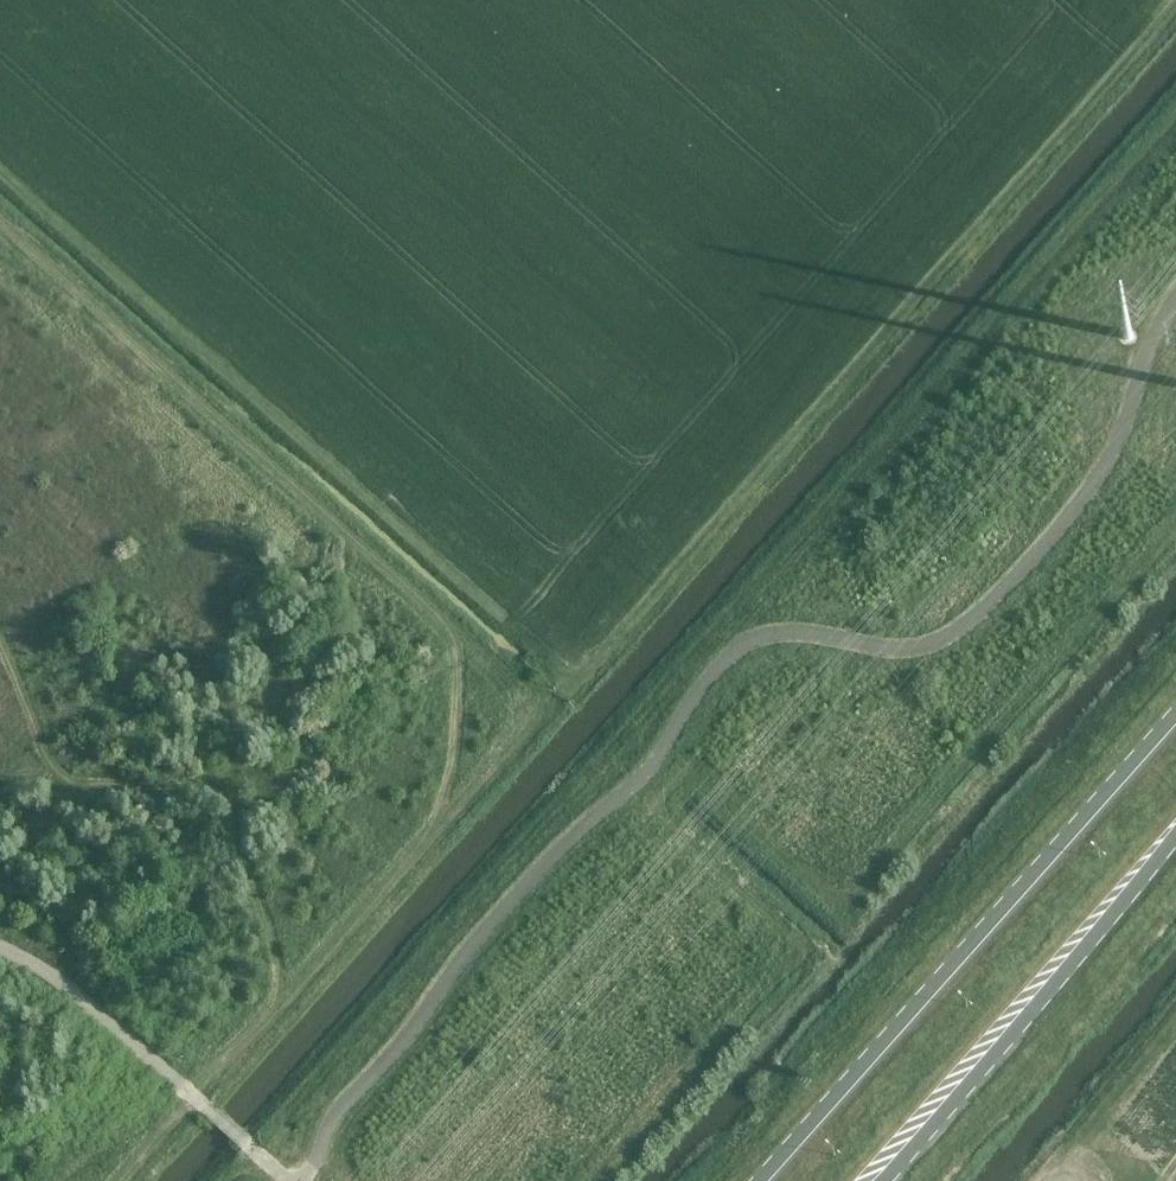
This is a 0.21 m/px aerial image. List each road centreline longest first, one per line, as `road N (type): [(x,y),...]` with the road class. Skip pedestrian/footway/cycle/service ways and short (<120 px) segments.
road 1 (primary): [(1175,704),(756,1180)]
road 2 (primary): [(879,1180),(1175,831)]

